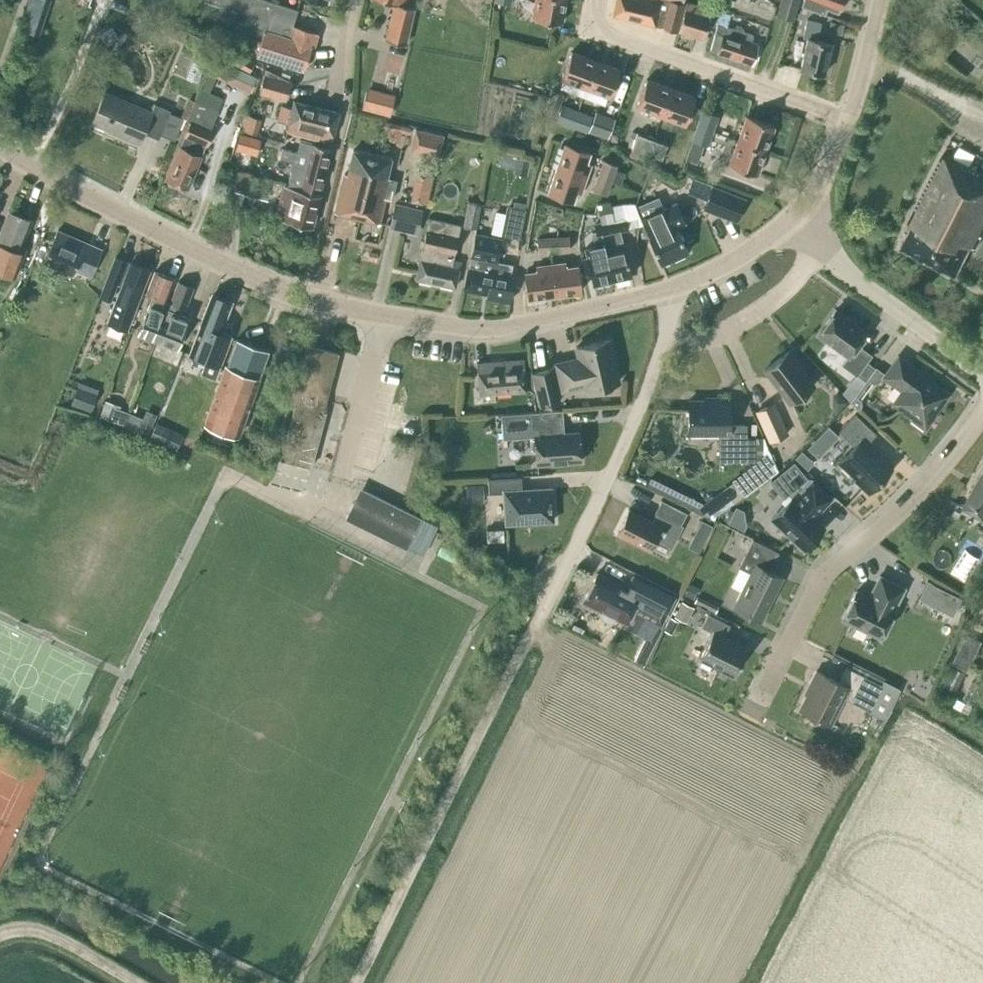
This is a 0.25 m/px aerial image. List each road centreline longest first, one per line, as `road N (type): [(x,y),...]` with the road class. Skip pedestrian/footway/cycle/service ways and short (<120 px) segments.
road 1 (unclassified): [(668,290),(463,327),(346,309),(196,251),(37,175),(0,148)]
road 2 (track): [(532,627),(353,982)]
road 3 (residential): [(760,699),(825,571),(905,507),(982,412)]
road 4 (residential): [(532,627),(612,470),(663,340)]
road 5 (residential): [(598,0),(599,26),(615,36),(846,120)]
road 6 (unclassified): [(982,373),(816,240)]
road 7 (residential): [(663,340),(689,342),(764,307),(793,281),(816,240)]
road 8 (track): [(138,982),(50,933),(0,933)]
road 9 (unclassified): [(792,218),(718,268),(668,290)]
road 10 (unclassified): [(846,120),(883,0)]

